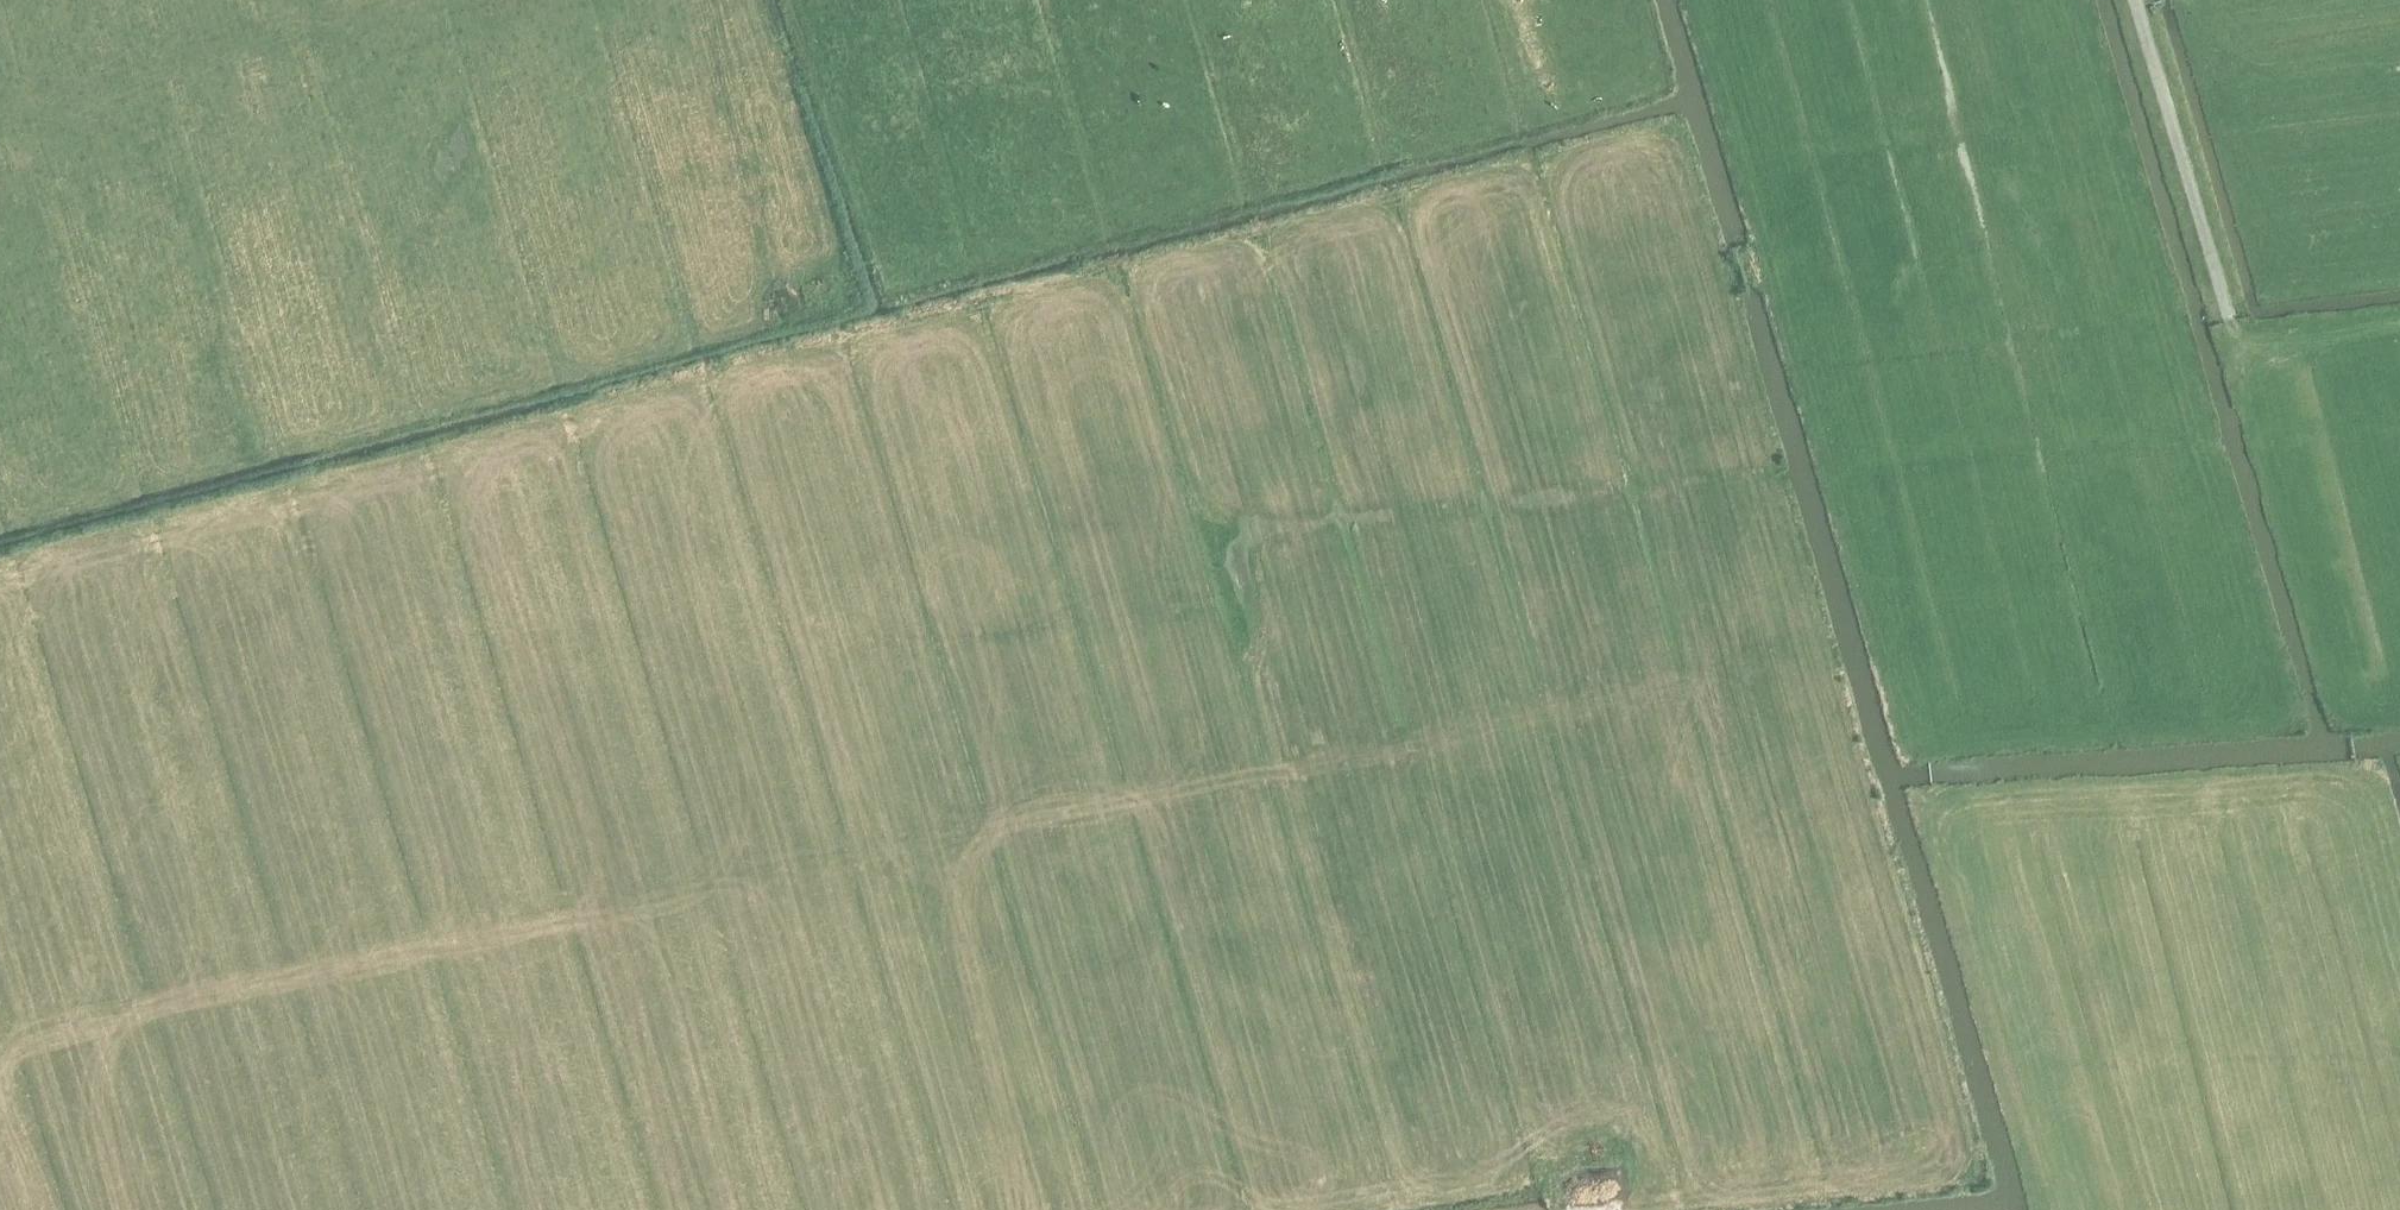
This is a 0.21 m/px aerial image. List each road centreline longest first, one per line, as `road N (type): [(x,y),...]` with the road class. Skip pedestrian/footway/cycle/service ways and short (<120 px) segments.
road 1 (unclassified): [(2231,321),(2135,0)]

